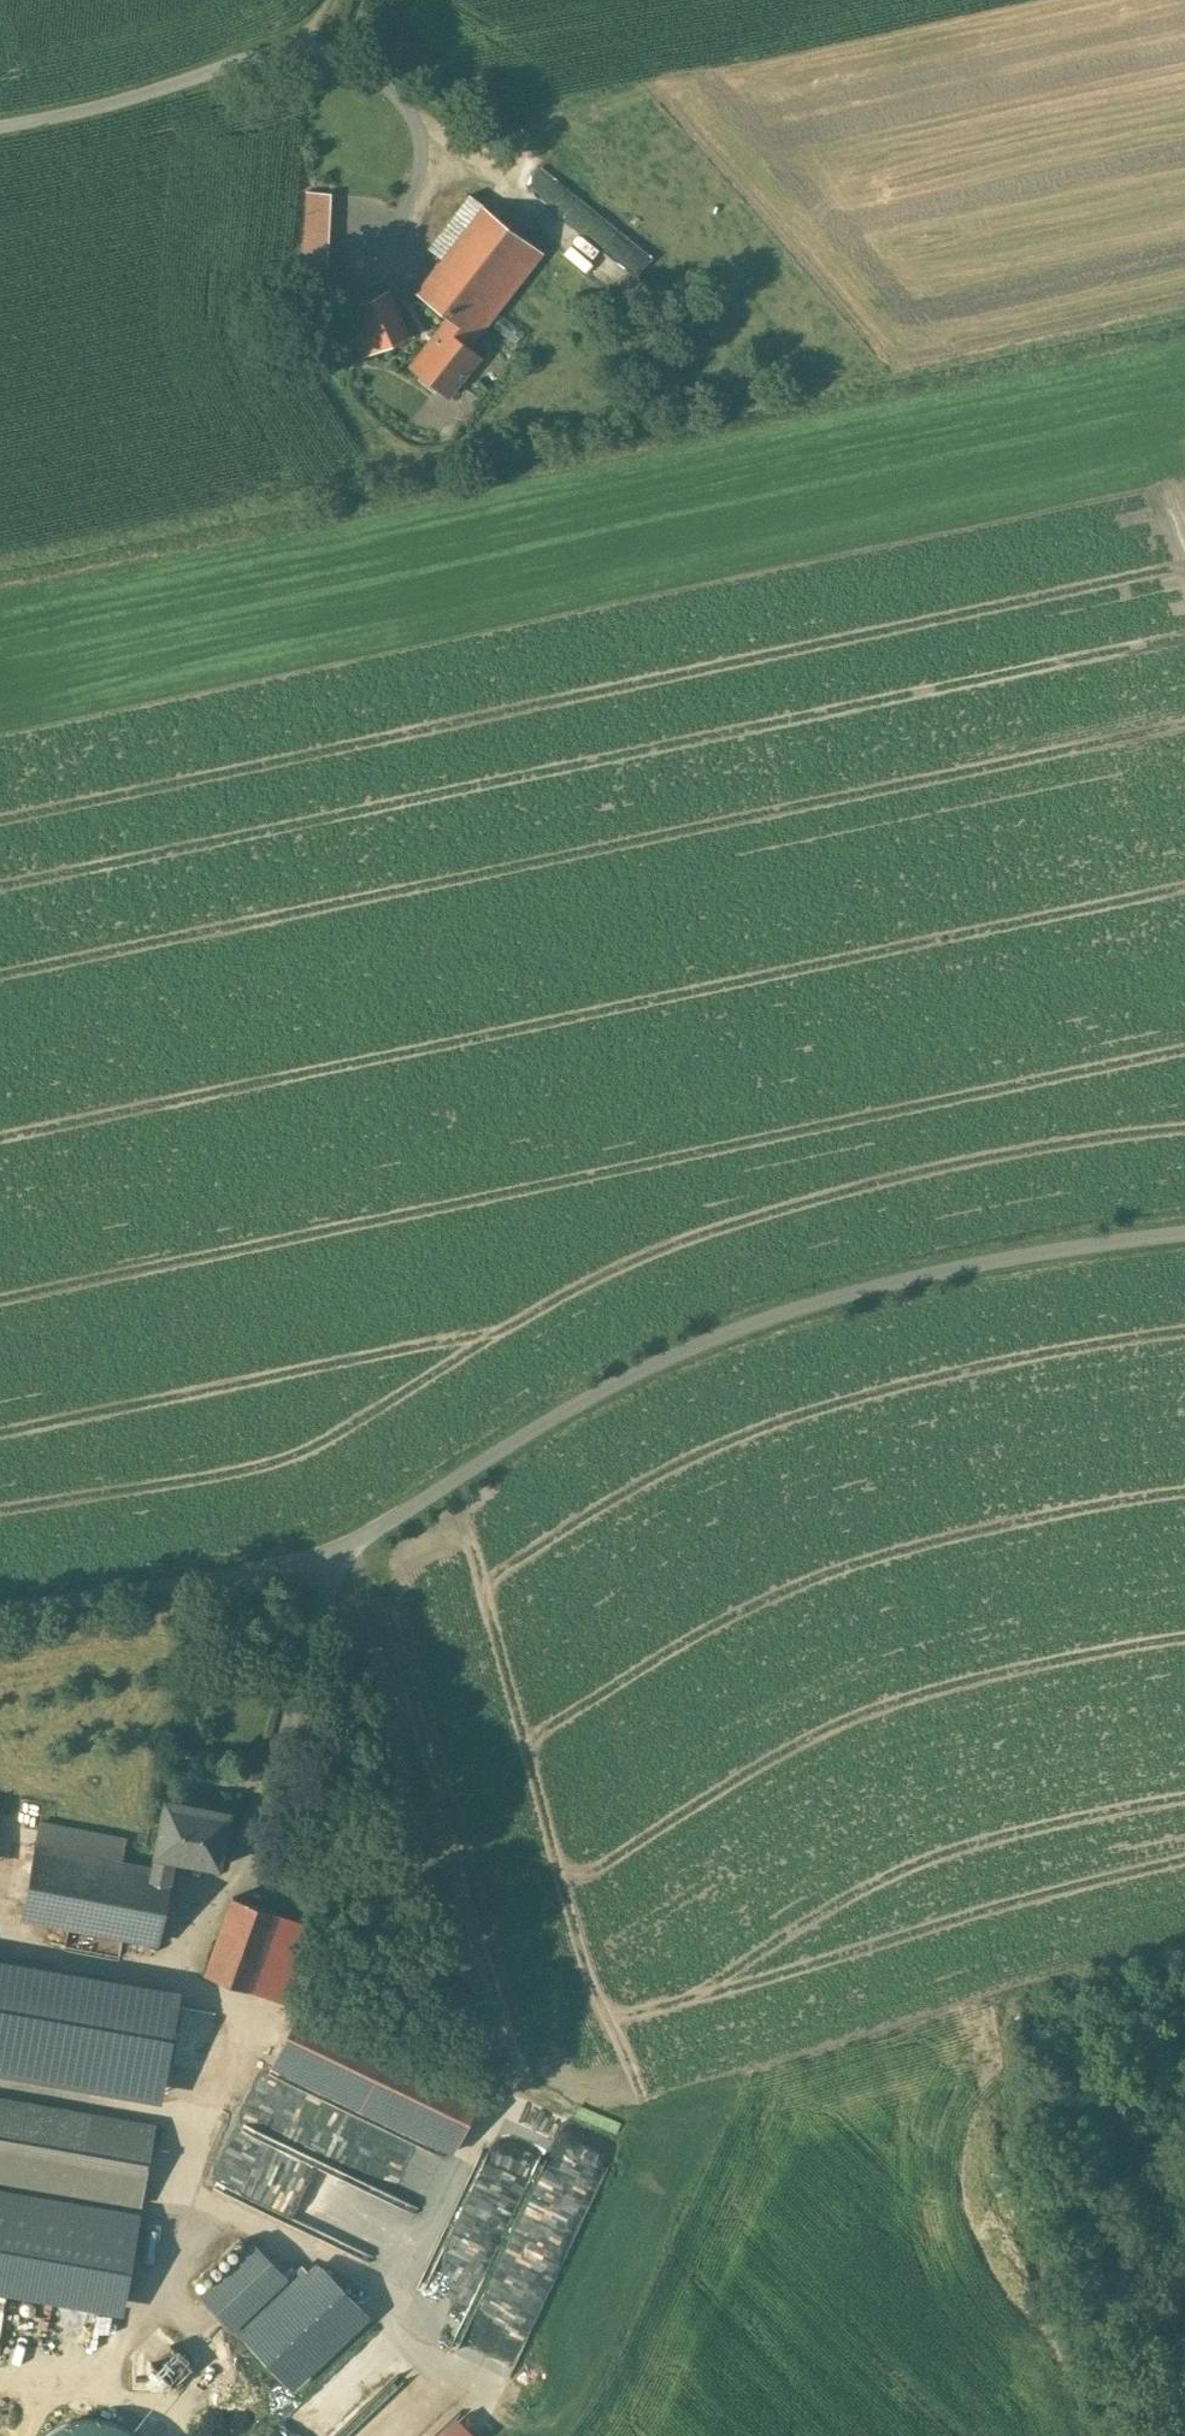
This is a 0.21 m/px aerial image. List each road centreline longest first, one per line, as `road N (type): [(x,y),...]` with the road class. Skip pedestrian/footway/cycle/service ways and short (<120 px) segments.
road 1 (unclassified): [(1184,1233),(991,1259),(759,1318),(610,1383),(330,1555),(0,1614)]

